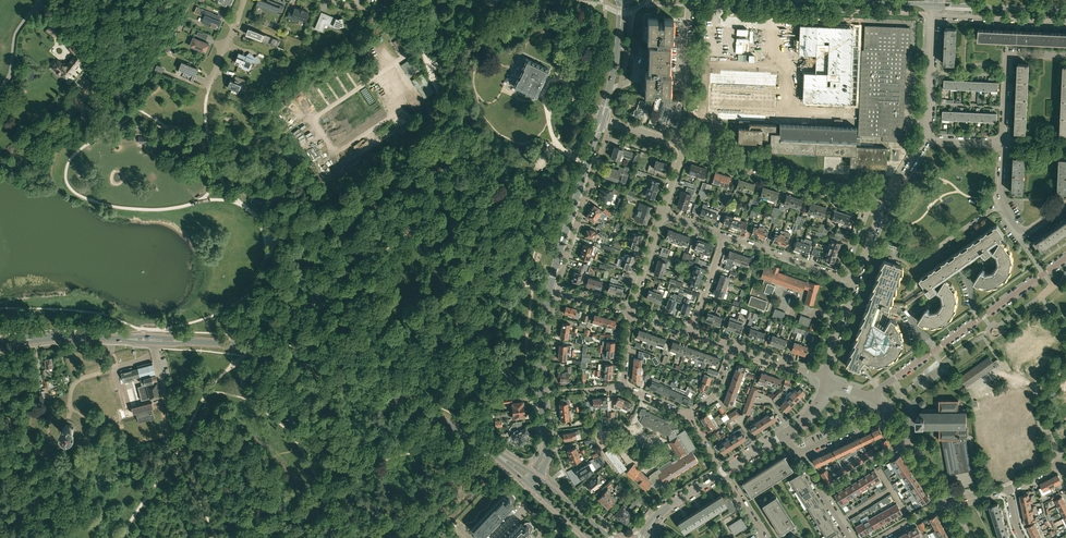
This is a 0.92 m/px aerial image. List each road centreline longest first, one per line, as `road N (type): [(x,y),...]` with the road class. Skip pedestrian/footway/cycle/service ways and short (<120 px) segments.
road 1 (tertiary): [(496,452),(384,390),(278,353),(223,344),(25,339)]
road 2 (residential): [(1065,257),(869,396)]
road 3 (residential): [(868,207),(684,145)]
road 4 (tertiary): [(550,290),(601,118)]
road 5 (unclassified): [(784,434),(665,509)]
road 6 (residential): [(1003,142),(1008,59),(1065,56)]
road 7 (residential): [(933,16),(1065,23)]
road 8 (primary): [(933,5),(1065,10)]
road 9 (residential): [(844,276),(726,235)]
road 10 (residential): [(927,138),(933,16)]
road 11 (tertiary): [(601,118),(623,0)]

